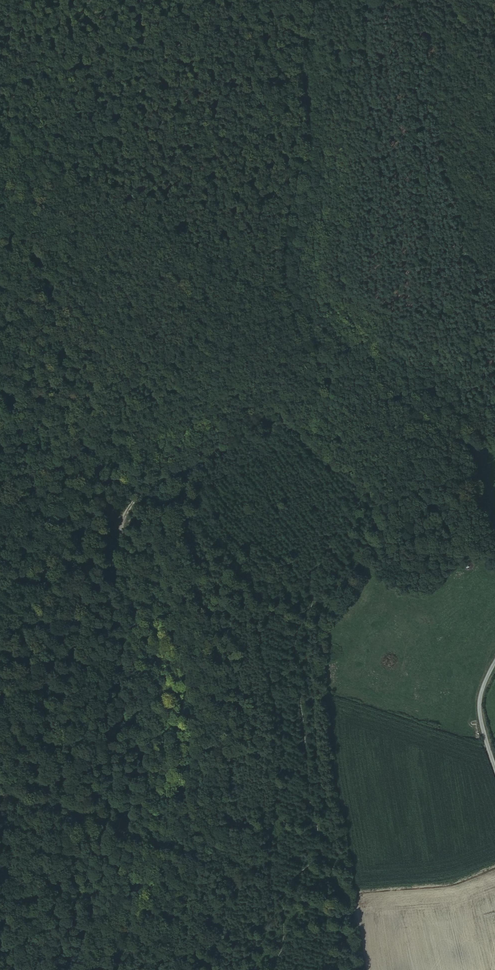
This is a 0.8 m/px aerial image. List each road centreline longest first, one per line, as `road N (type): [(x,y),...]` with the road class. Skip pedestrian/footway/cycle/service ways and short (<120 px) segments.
road 1 (track): [(72,969),(133,765),(115,598),(124,510),(144,486),(243,432),(297,386),(305,369),(280,254),(301,160),(299,60),(313,0)]
road 2 (track): [(0,121),(294,310)]

